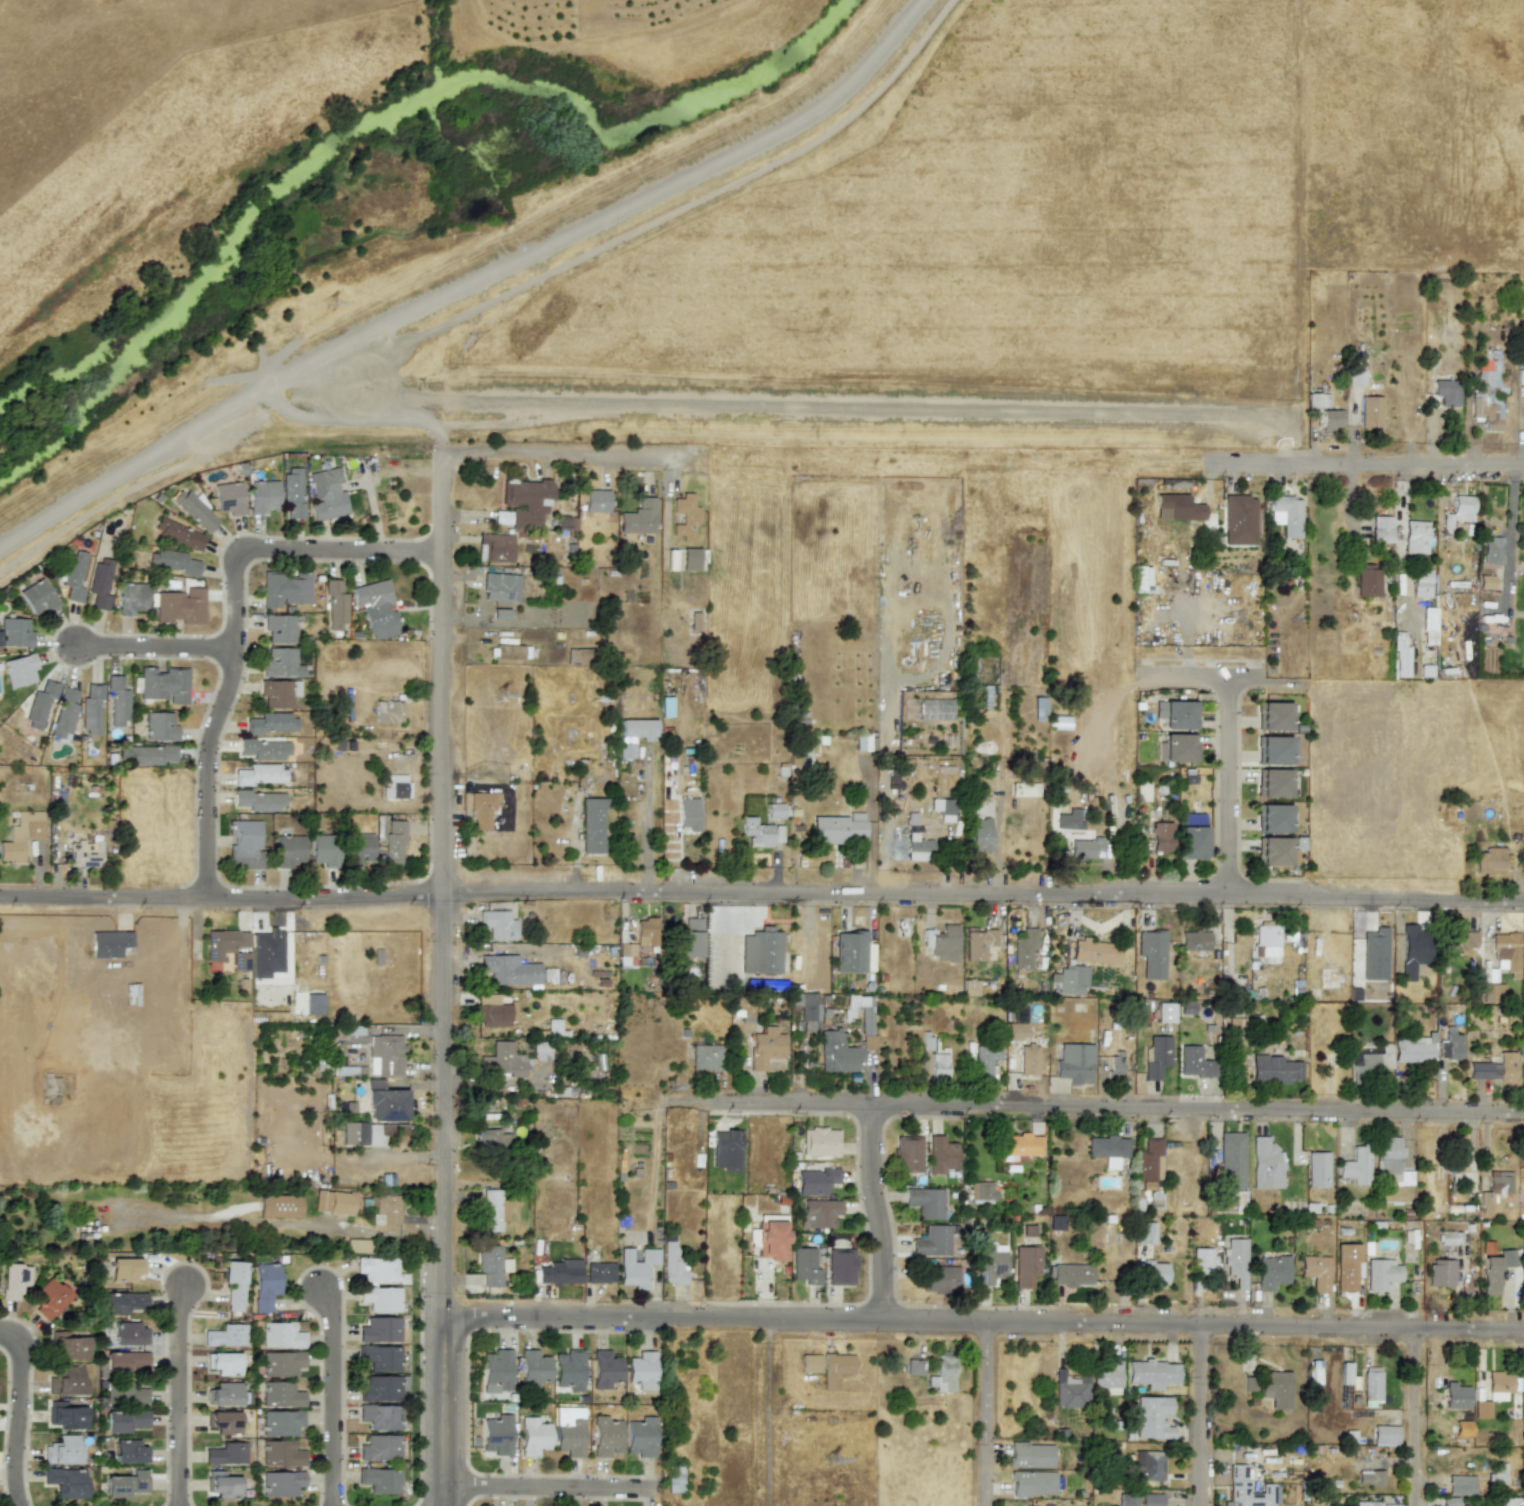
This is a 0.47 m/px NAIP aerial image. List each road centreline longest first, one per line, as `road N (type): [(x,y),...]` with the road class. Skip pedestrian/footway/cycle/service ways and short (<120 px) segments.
road 1 (residential): [(0,898),(336,900),(604,885),(1523,897)]
road 2 (residential): [(441,1316),(1523,1329)]
road 3 (track): [(920,0),(846,91),(793,124),(268,385),(0,549)]
road 4 (residential): [(722,1103),(1523,1113)]
road 5 (residential): [(441,1316),(443,549)]
road 6 (residential): [(207,900),(207,762),(232,673),(235,547),(443,549)]
road 7 (residential): [(1222,464),(1523,467)]
road 8 (residential): [(444,447),(681,456)]
road 9 (residential): [(186,1286),(178,1324),(178,1505)]
road 10 (residential): [(443,1485),(661,1491)]
road 11 (residential): [(879,1321),(869,1105)]
road 12 (residential): [(330,1505),(335,1333),(324,1293)]
road 13 (residential): [(1228,893),(1227,686)]
road 14 (track): [(268,385),(280,404),(306,417),(421,419),(444,447)]
road 15 (residential): [(19,1505),(14,1465),(22,1337),(0,1337)]
road 16 (residential): [(442,1505),(441,1316)]
road 17 (residential): [(984,1505),(983,1323)]
road 18 (residential): [(1201,1505),(1199,1325)]
road 19 (residential): [(1416,1505),(1417,1328)]
road 20 (residential): [(1136,685),(1307,687)]
road 21 (residential): [(235,649),(76,647)]

